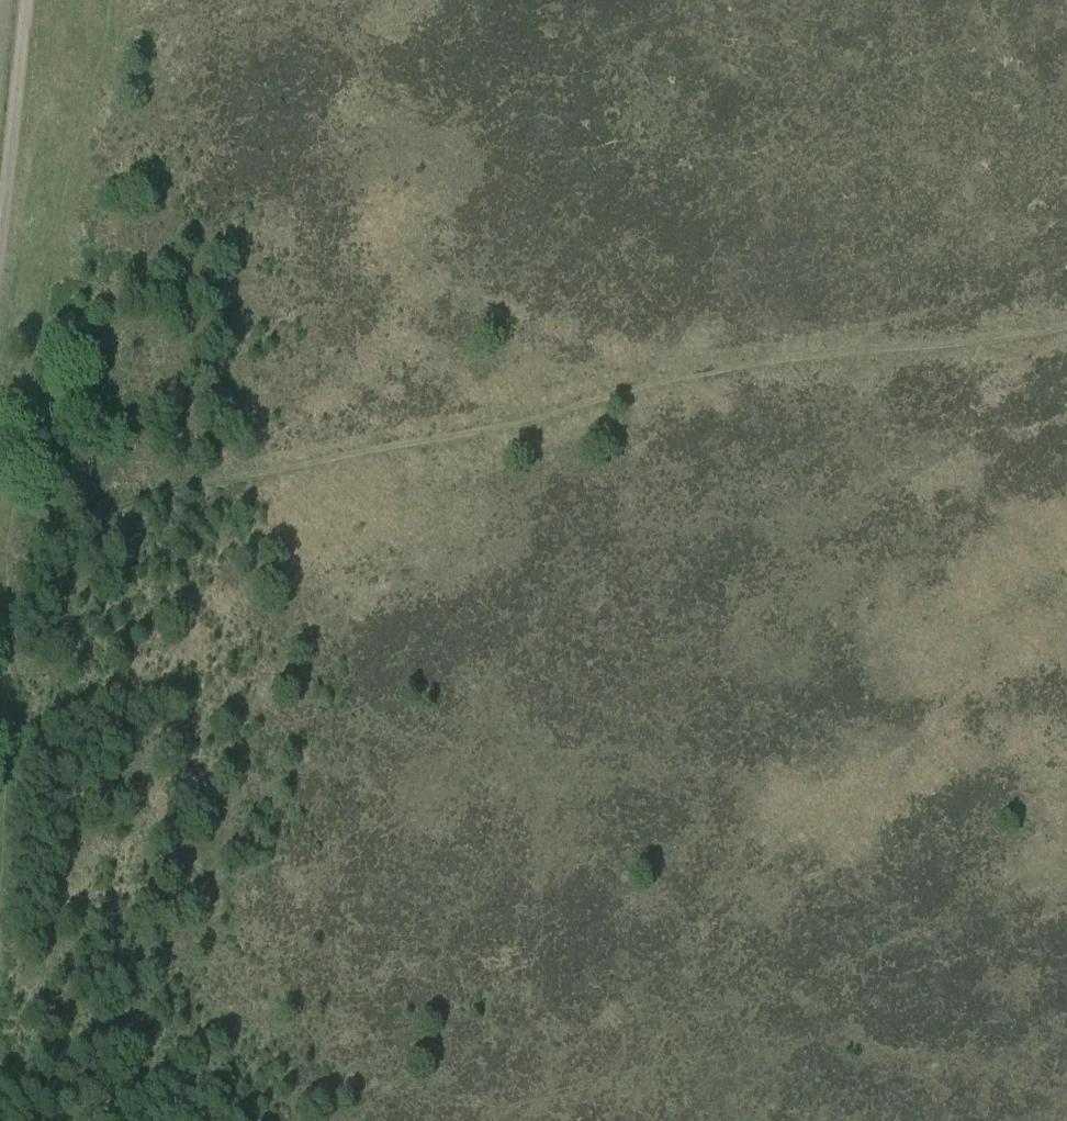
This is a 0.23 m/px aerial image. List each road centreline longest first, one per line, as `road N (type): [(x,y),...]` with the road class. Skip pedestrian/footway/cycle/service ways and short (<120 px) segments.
road 1 (track): [(29,0),(0,244)]

